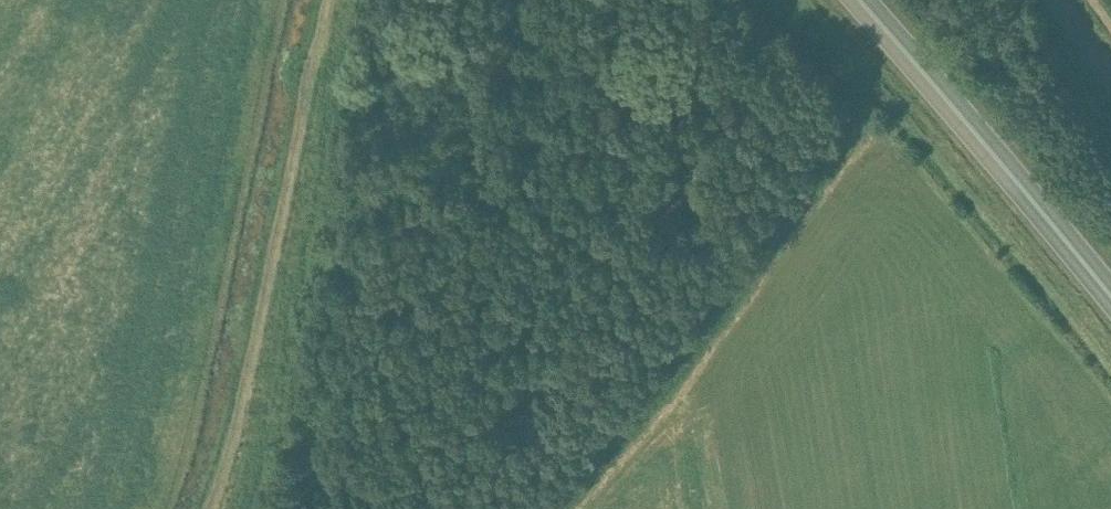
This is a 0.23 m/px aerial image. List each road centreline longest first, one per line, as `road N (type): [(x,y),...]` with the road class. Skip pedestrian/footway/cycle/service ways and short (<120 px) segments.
road 1 (primary): [(1110,298),(858,0)]

